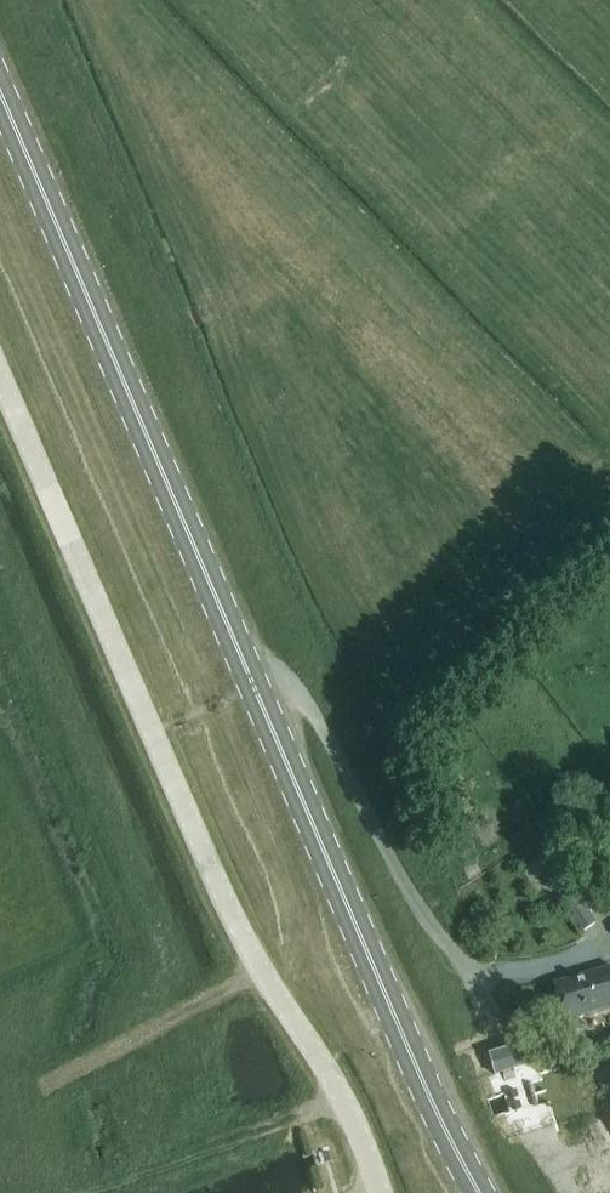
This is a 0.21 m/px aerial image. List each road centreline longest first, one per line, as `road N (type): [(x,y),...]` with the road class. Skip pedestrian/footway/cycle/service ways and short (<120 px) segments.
road 1 (unclassified): [(379,1192),(334,1084),(230,913),(0,376)]
road 2 (primary): [(253,688),(0,96)]
road 3 (primary): [(478,1192),(253,688)]
road 4 (unclassified): [(253,688),(279,681),(309,708),(413,896),(473,975),(494,1031)]
road 5 (track): [(341,1098),(83,1192)]
road 6 (track): [(262,972),(41,1088)]

